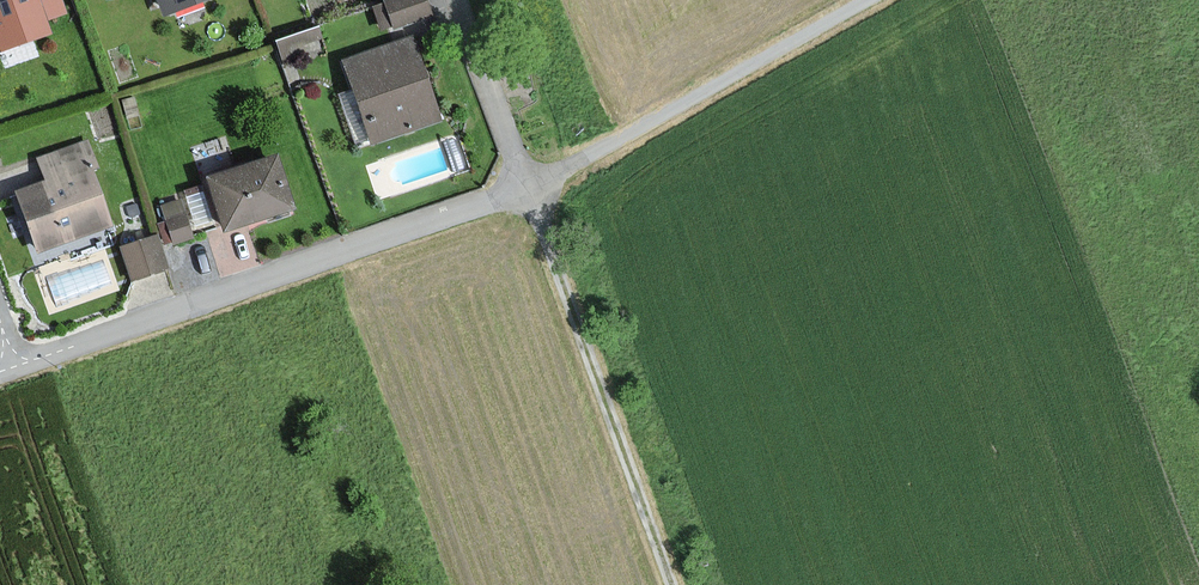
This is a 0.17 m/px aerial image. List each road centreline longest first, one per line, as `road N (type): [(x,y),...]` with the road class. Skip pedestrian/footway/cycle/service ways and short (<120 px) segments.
road 1 (residential): [(14,366),(523,188)]
road 2 (track): [(667,584),(523,188)]
road 3 (residential): [(523,188),(867,0)]
road 4 (residential): [(523,188),(454,0)]

